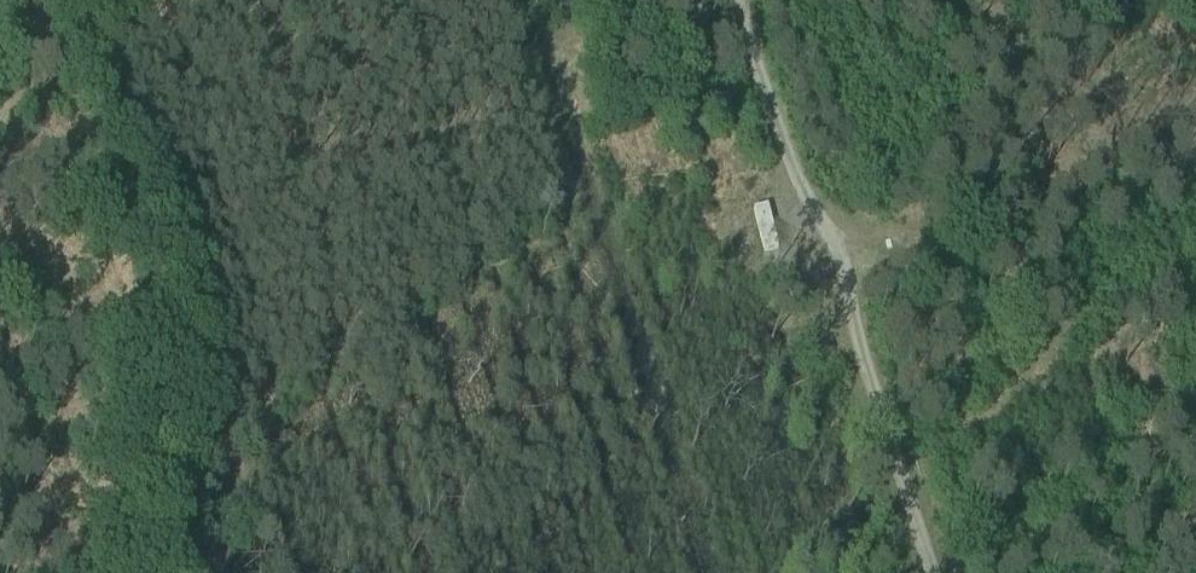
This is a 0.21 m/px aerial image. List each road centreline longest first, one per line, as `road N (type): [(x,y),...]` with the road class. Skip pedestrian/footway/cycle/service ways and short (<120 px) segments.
road 1 (track): [(760,0),(938,572)]
road 2 (track): [(53,70),(151,259),(168,310),(137,572)]
road 3 (track): [(807,572),(1195,212)]

